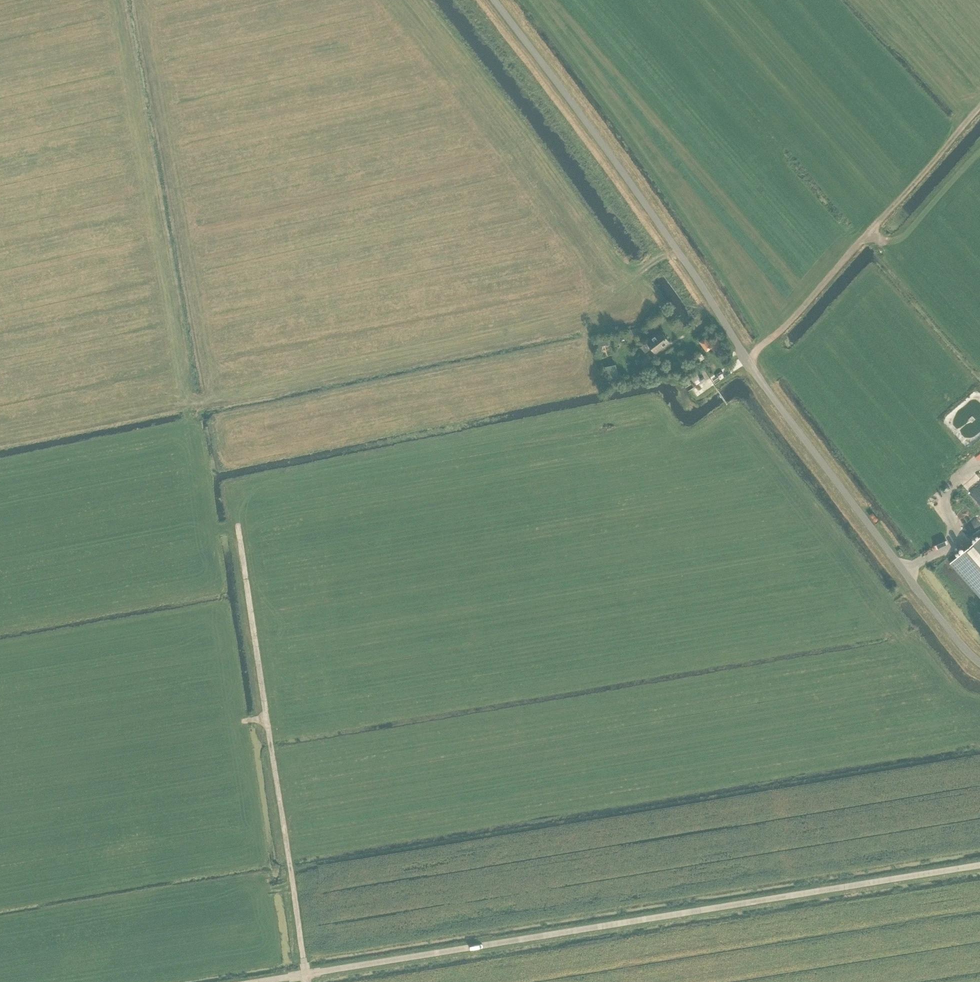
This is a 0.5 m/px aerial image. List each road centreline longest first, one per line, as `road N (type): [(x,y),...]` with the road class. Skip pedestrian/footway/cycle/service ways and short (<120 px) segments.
road 1 (unclassified): [(979,663),(762,382),(638,193),(494,0)]
road 2 (unclassified): [(256,981),(979,865)]

